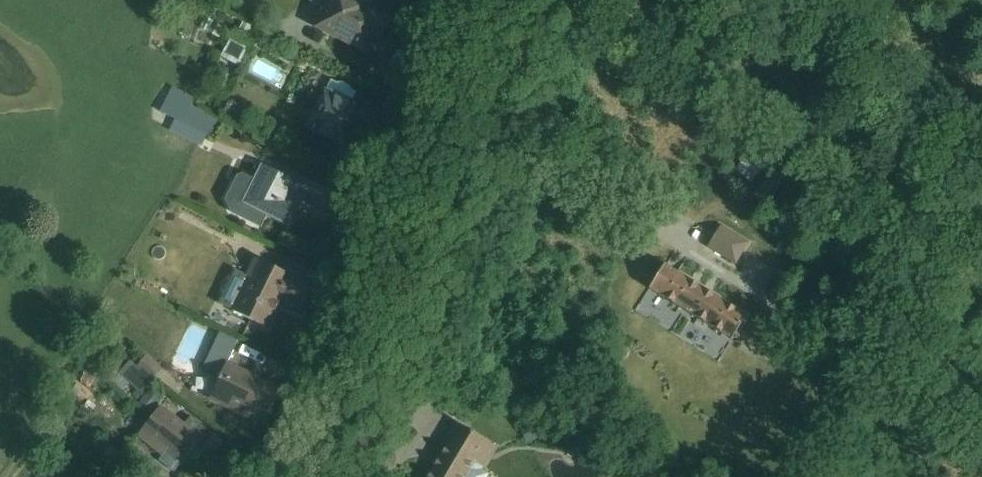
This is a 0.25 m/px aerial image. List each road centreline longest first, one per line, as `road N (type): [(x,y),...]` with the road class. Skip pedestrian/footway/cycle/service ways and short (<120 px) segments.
road 1 (residential): [(318,476),(338,414),(417,244),(554,0)]

